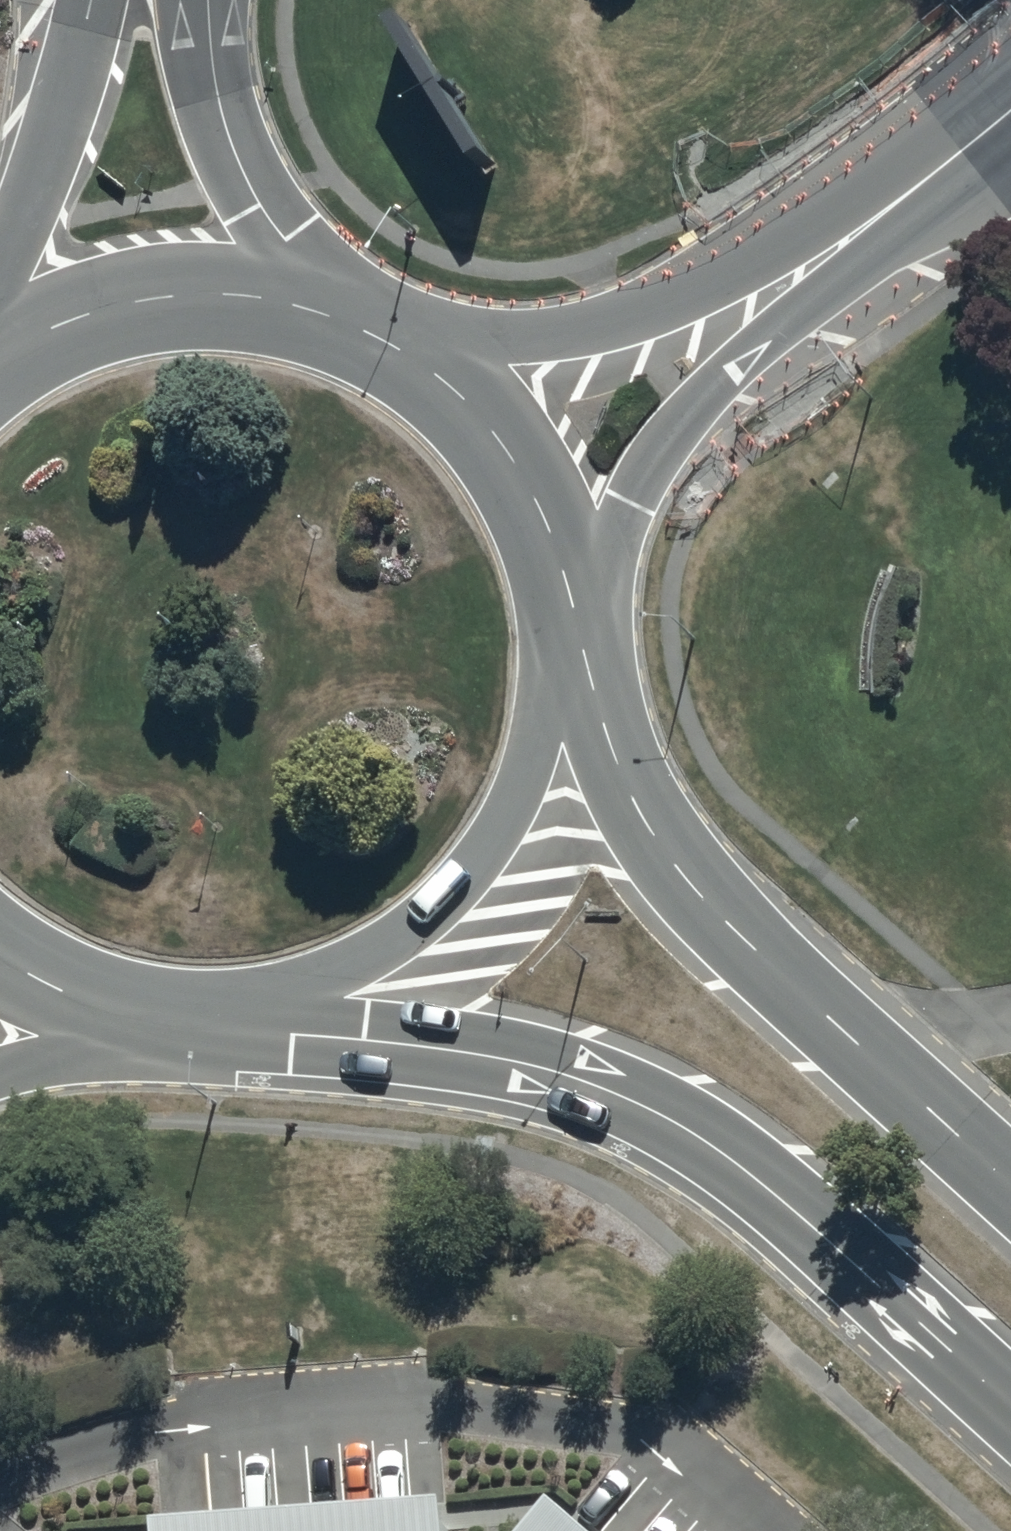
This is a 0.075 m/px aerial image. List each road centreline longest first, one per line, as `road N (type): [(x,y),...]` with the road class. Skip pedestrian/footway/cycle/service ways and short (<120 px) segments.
road 1 (primary): [(1010,1408),(776,1196),(693,1136),(605,1092),(474,1054),(226,1009)]
road 2 (primary): [(568,634),(644,818),(688,880),(1010,1189)]
road 3 (tertiary): [(396,346),(548,333),(679,296),(1010,77)]
road 4 (tertiary): [(1010,132),(982,164),(805,304),(559,571)]
road 5 (primary): [(568,634),(565,704),(548,772),(517,836),(475,892),(423,940),(362,976),(296,999),(226,1009)]
road 6 (primary): [(0,361),(62,325),(125,303),(191,294),(257,296),(322,311)]
road 7 (unclassified): [(207,0),(230,146),(322,311)]
road 8 (unclassified): [(0,274),(97,0)]
road 9 (primary): [(396,346),(471,406),(510,456),(559,571)]
road 10 (primary): [(171,1008),(66,980),(0,942)]
road 11 (unclassified): [(171,1008),(0,1071)]

